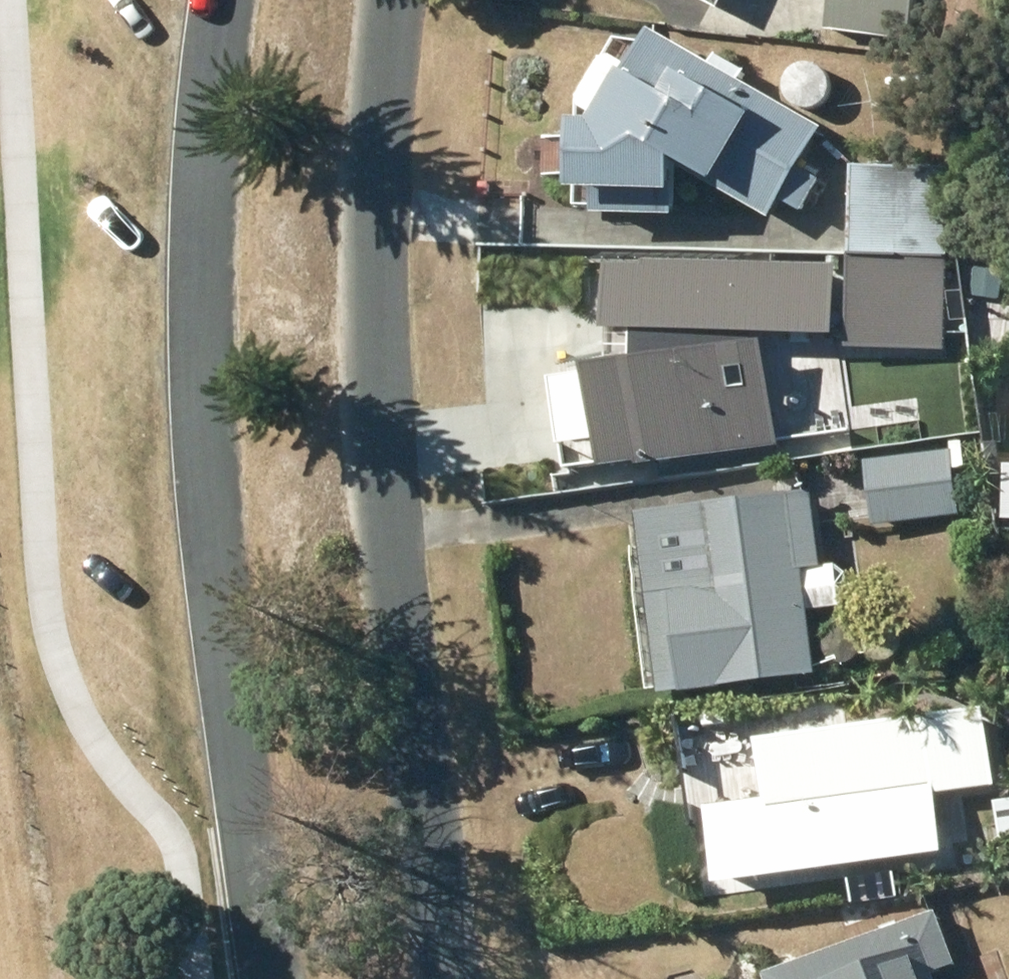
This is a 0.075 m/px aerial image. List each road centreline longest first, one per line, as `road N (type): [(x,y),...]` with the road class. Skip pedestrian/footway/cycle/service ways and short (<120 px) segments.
road 1 (residential): [(280,978),(224,668),(210,427),(210,86),(224,0)]
road 2 (residential): [(375,0),(367,148),(408,781),(442,978)]

